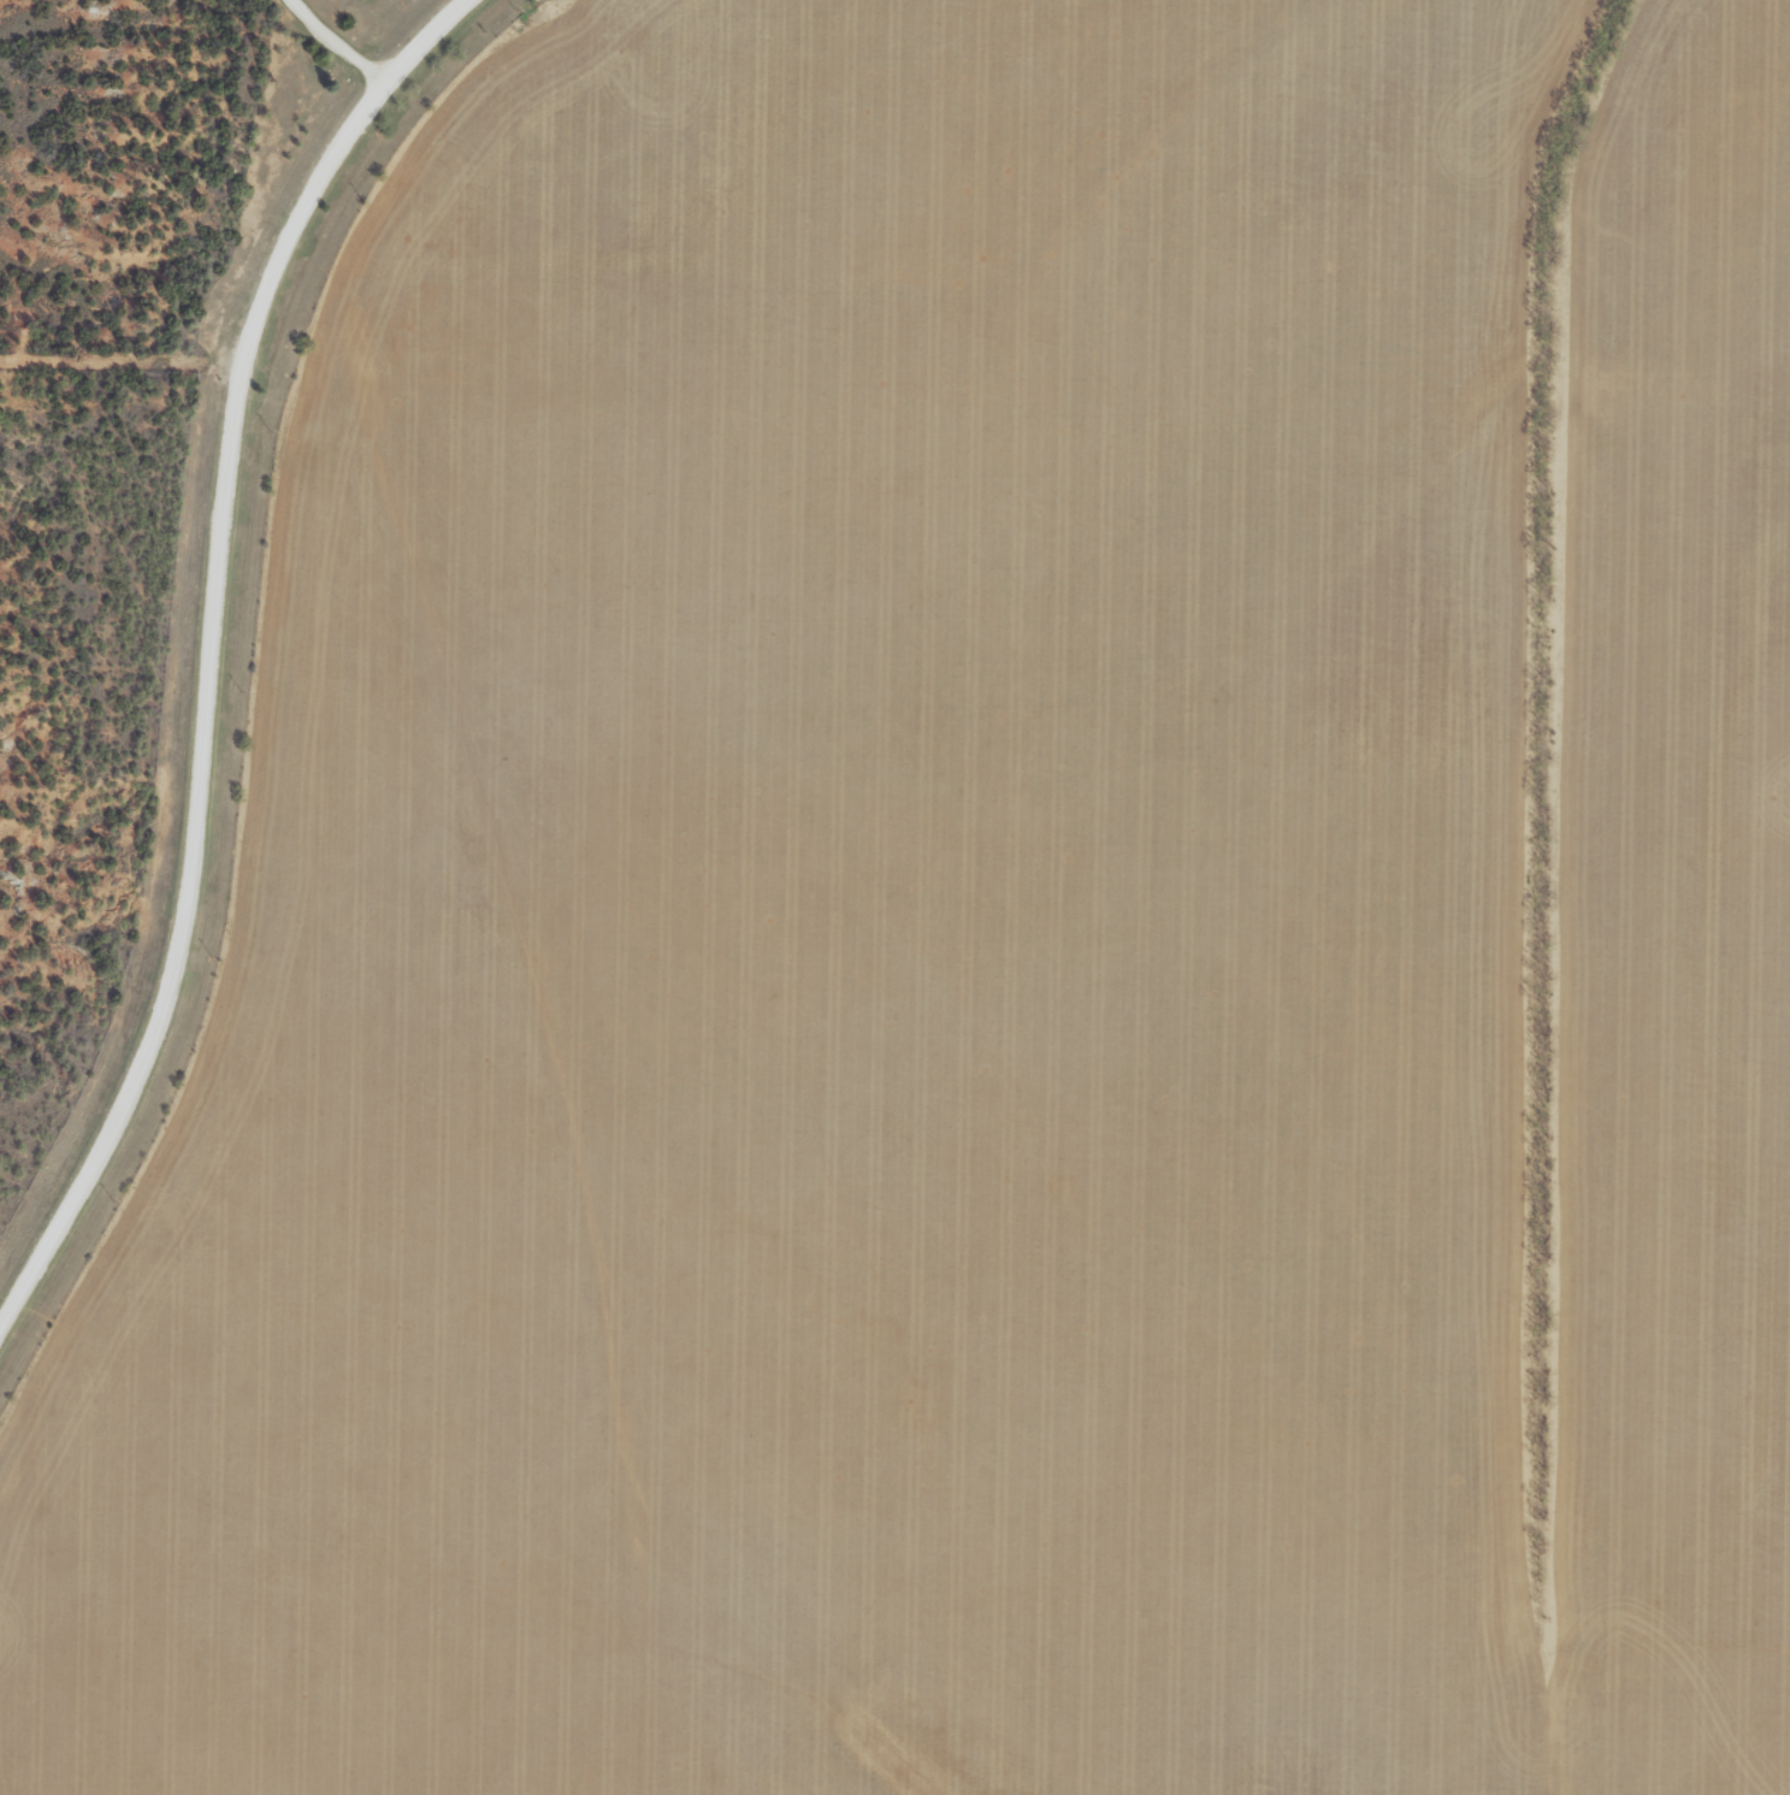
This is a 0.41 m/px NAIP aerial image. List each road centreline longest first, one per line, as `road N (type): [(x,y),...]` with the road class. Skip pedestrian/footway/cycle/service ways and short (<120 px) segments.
road 1 (residential): [(470,0),(417,49),(338,148),(252,324),(219,555),(193,861),(163,1004),(106,1146),(0,1330)]

